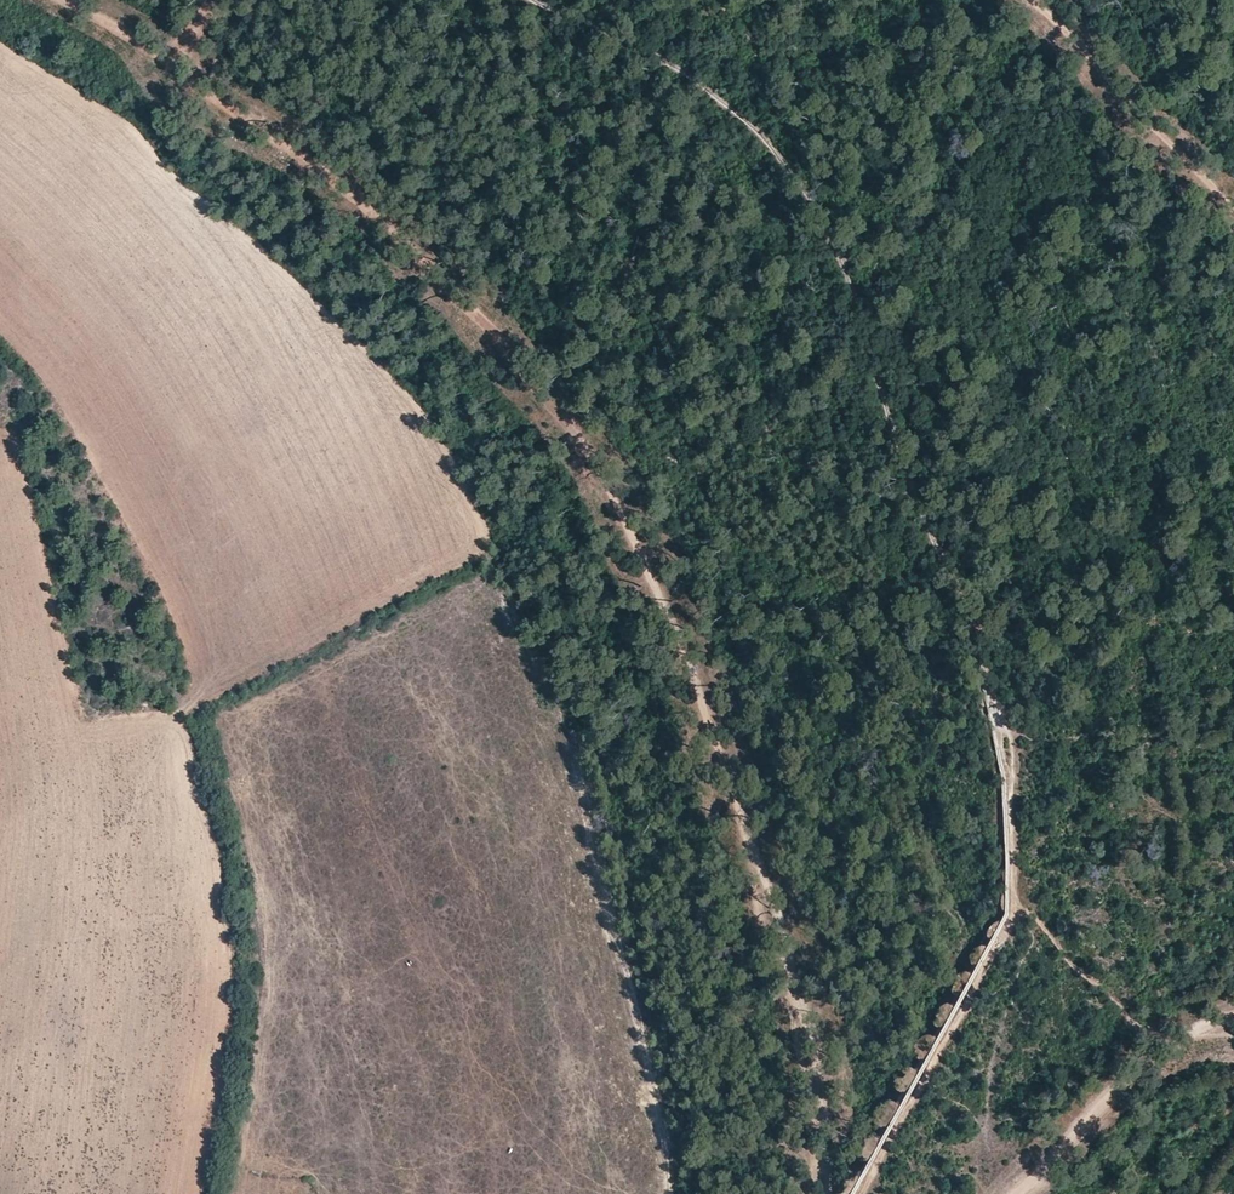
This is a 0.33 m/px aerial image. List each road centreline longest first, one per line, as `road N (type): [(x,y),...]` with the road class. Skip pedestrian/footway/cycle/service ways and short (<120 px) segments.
road 1 (track): [(827,1193),(777,914),(706,703),(615,498),(524,364),(356,199),(66,0)]
road 2 (track): [(1233,215),(1028,0)]
road 3 (track): [(1021,1193),(1099,1108),(1174,1048),(1233,1023)]

